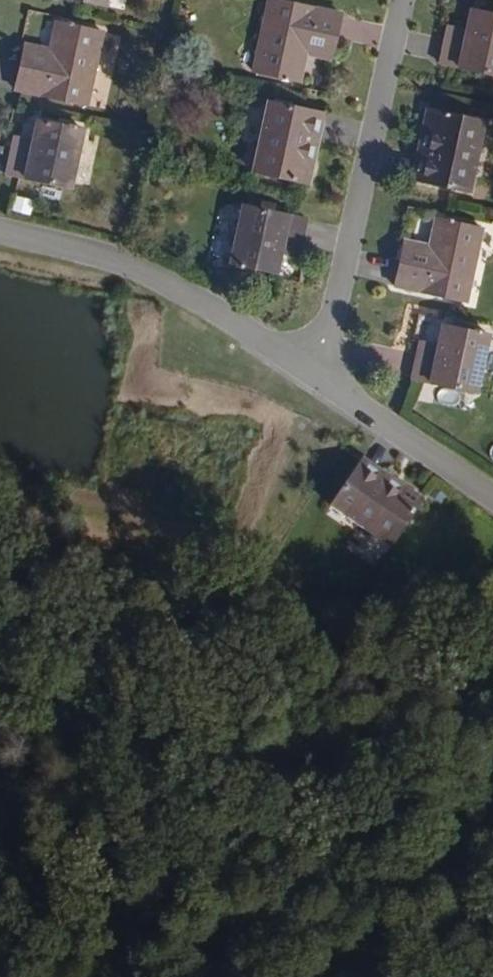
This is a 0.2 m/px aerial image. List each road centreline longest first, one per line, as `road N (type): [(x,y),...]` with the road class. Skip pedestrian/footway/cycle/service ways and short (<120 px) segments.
road 1 (residential): [(403,0),(318,380)]
road 2 (residential): [(318,380),(127,263),(0,230)]
road 3 (residential): [(492,491),(318,380)]

